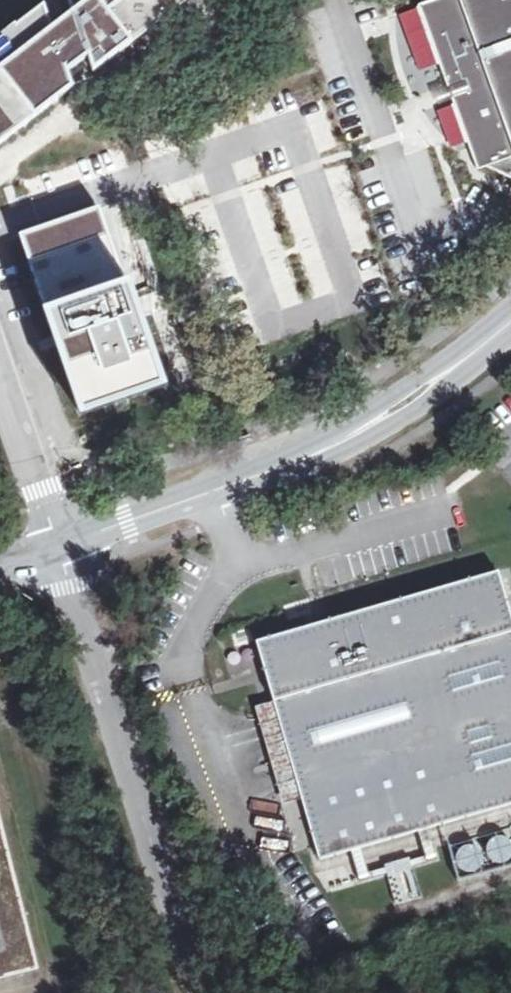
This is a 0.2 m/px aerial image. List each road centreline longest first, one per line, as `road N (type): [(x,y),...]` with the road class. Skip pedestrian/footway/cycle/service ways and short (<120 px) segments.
road 1 (secondary): [(59,550),(345,442),(404,407),(510,321)]
road 2 (residential): [(59,550),(197,992)]
road 3 (residential): [(0,375),(59,550)]

